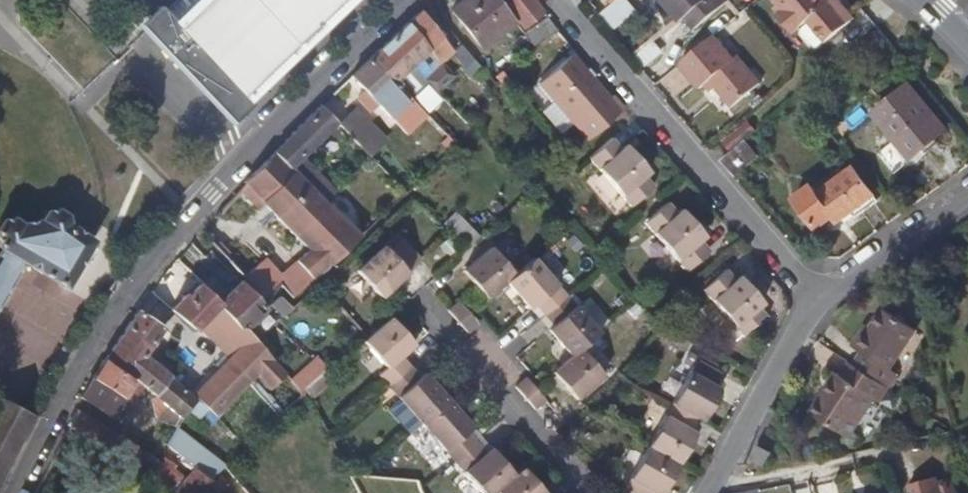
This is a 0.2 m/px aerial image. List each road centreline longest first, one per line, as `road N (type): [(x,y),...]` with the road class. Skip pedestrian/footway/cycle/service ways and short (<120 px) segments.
road 1 (residential): [(409,0),(233,172),(133,288),(83,366),(21,492)]
road 2 (residential): [(559,0),(823,303)]
road 3 (residential): [(418,300),(587,492)]
road 4 (residential): [(711,492),(823,303)]
road 5 (residential): [(823,303),(967,195)]

